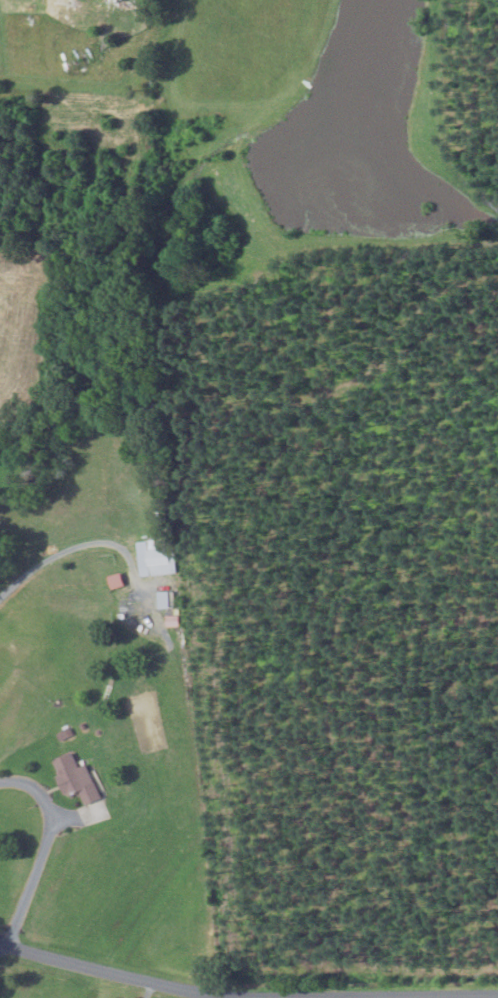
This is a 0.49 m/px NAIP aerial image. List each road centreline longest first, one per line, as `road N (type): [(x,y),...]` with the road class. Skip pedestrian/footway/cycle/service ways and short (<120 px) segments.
road 1 (residential): [(497,995),(229,995),(0,942)]

